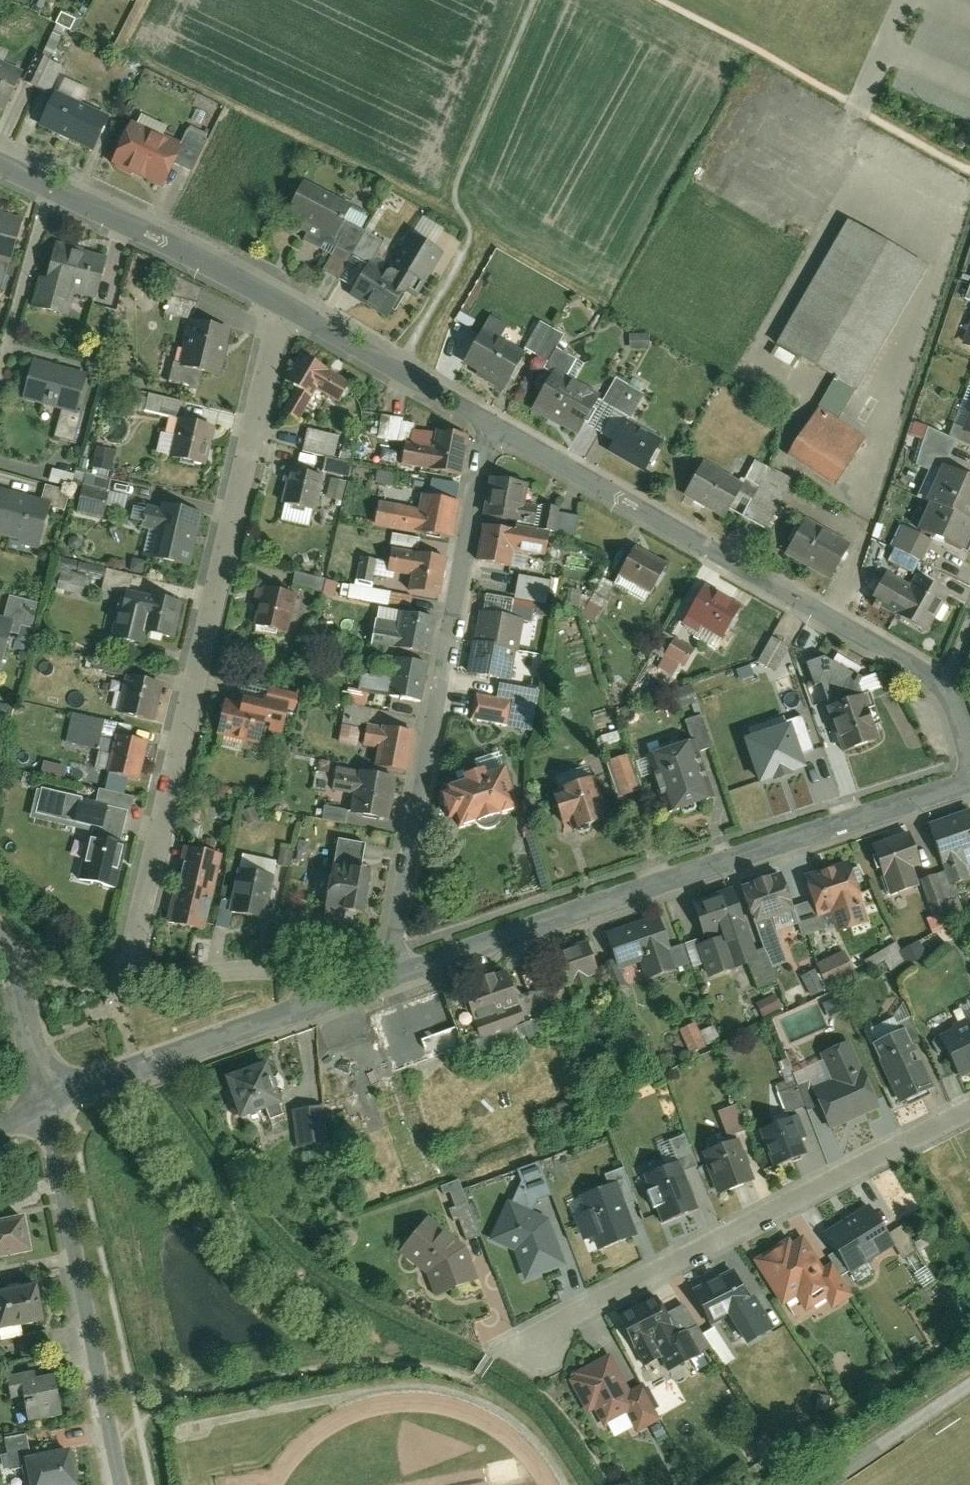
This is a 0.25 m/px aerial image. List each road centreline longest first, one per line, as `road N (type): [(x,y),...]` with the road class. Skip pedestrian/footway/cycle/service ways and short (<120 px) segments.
road 1 (residential): [(362,985),(290,972),(165,975),(146,967),(136,951),(283,302)]
road 2 (residential): [(969,780),(389,977)]
road 3 (residential): [(389,977),(485,421)]
road 4 (residential): [(485,421),(944,680)]
road 5 (residential): [(518,1346),(969,1108)]
road 6 (residential): [(43,1096),(119,1484)]
road 7 (residential): [(362,985),(43,1096)]
road 8 (residential): [(0,163),(283,302)]
road 9 (residential): [(283,302),(485,421)]
road 10 (residential): [(43,1096),(0,949)]

